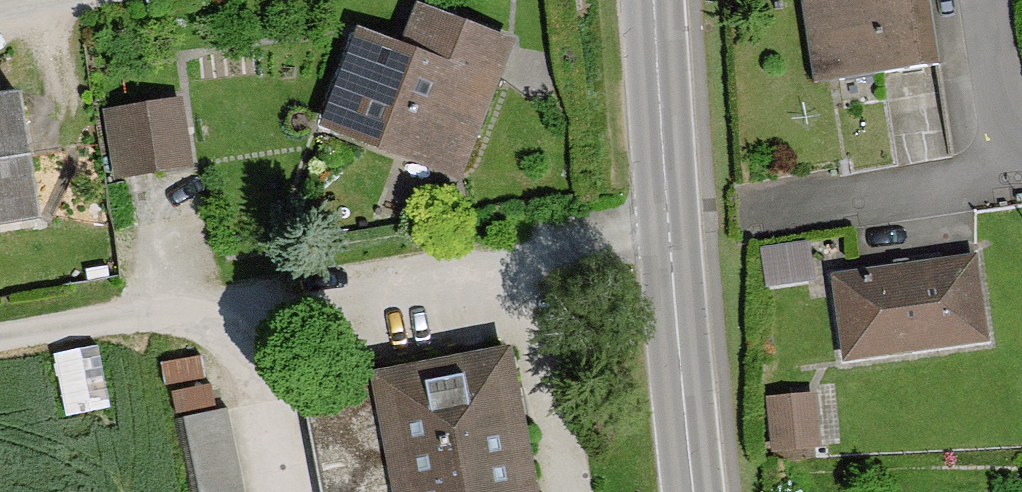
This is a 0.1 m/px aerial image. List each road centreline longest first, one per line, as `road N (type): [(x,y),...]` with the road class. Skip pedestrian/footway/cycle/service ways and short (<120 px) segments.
road 1 (secondary): [(662,0),(704,491)]
road 2 (residential): [(1021,178),(991,0)]

